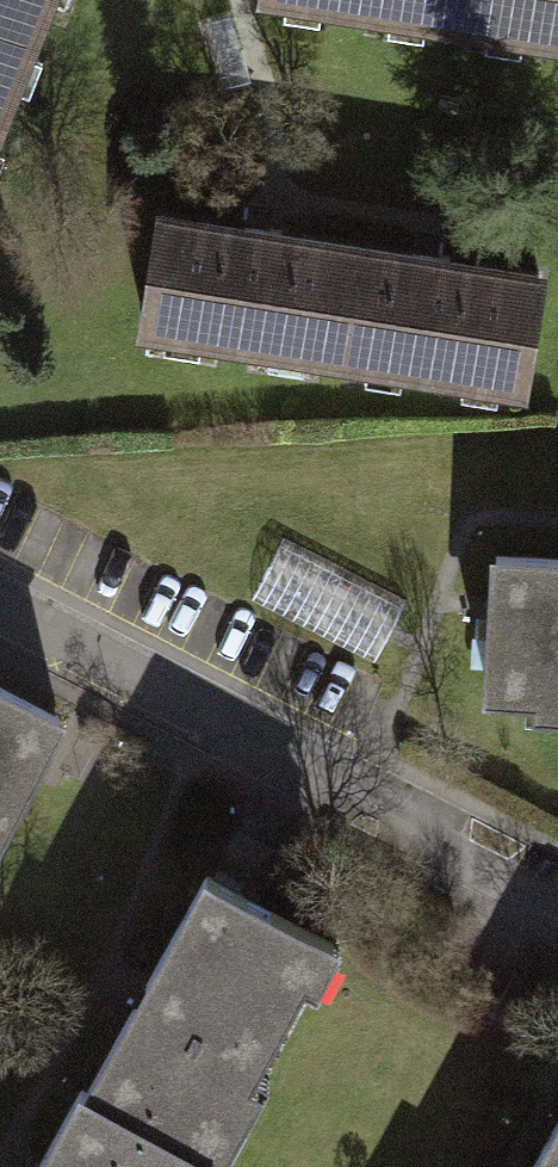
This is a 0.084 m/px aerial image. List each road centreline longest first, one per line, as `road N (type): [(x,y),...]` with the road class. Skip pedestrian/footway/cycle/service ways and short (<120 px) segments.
road 1 (residential): [(0,615),(557,906)]

